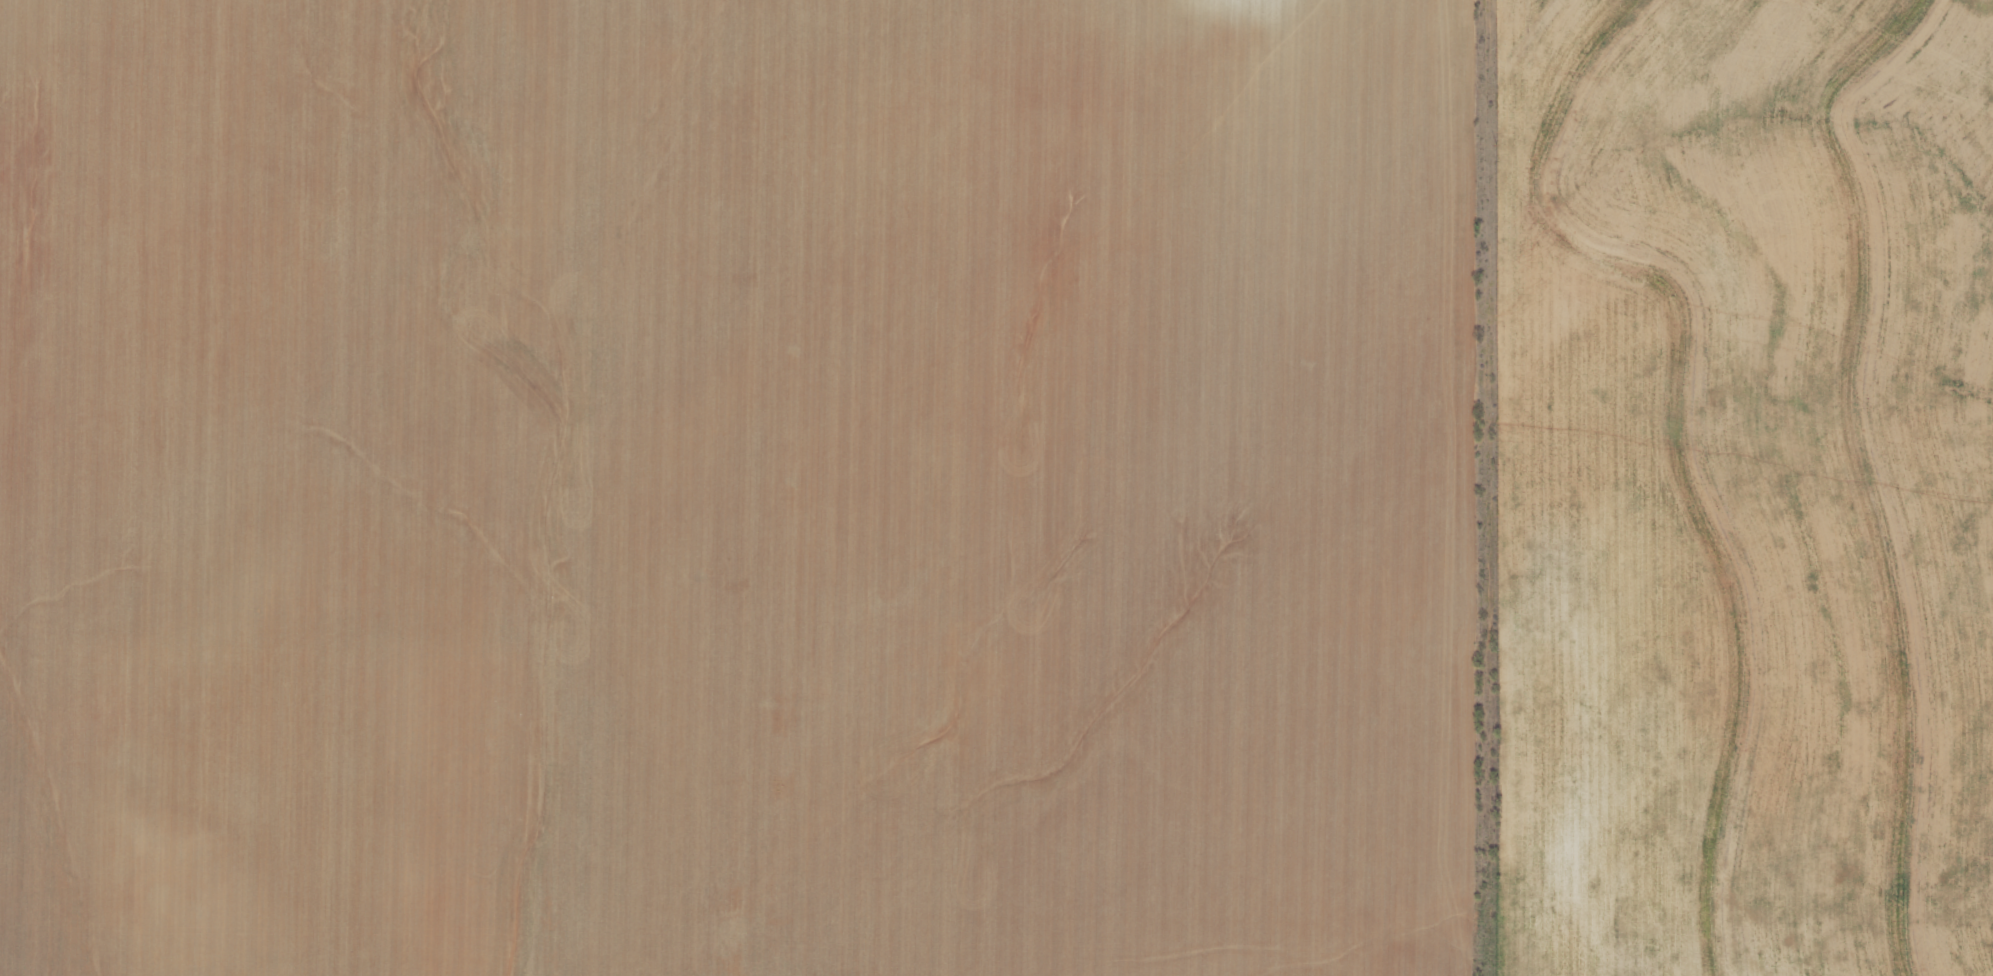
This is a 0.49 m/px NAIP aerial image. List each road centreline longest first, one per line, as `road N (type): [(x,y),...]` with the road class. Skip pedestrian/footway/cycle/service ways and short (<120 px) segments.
road 1 (residential): [(1451,975),(1447,0)]

